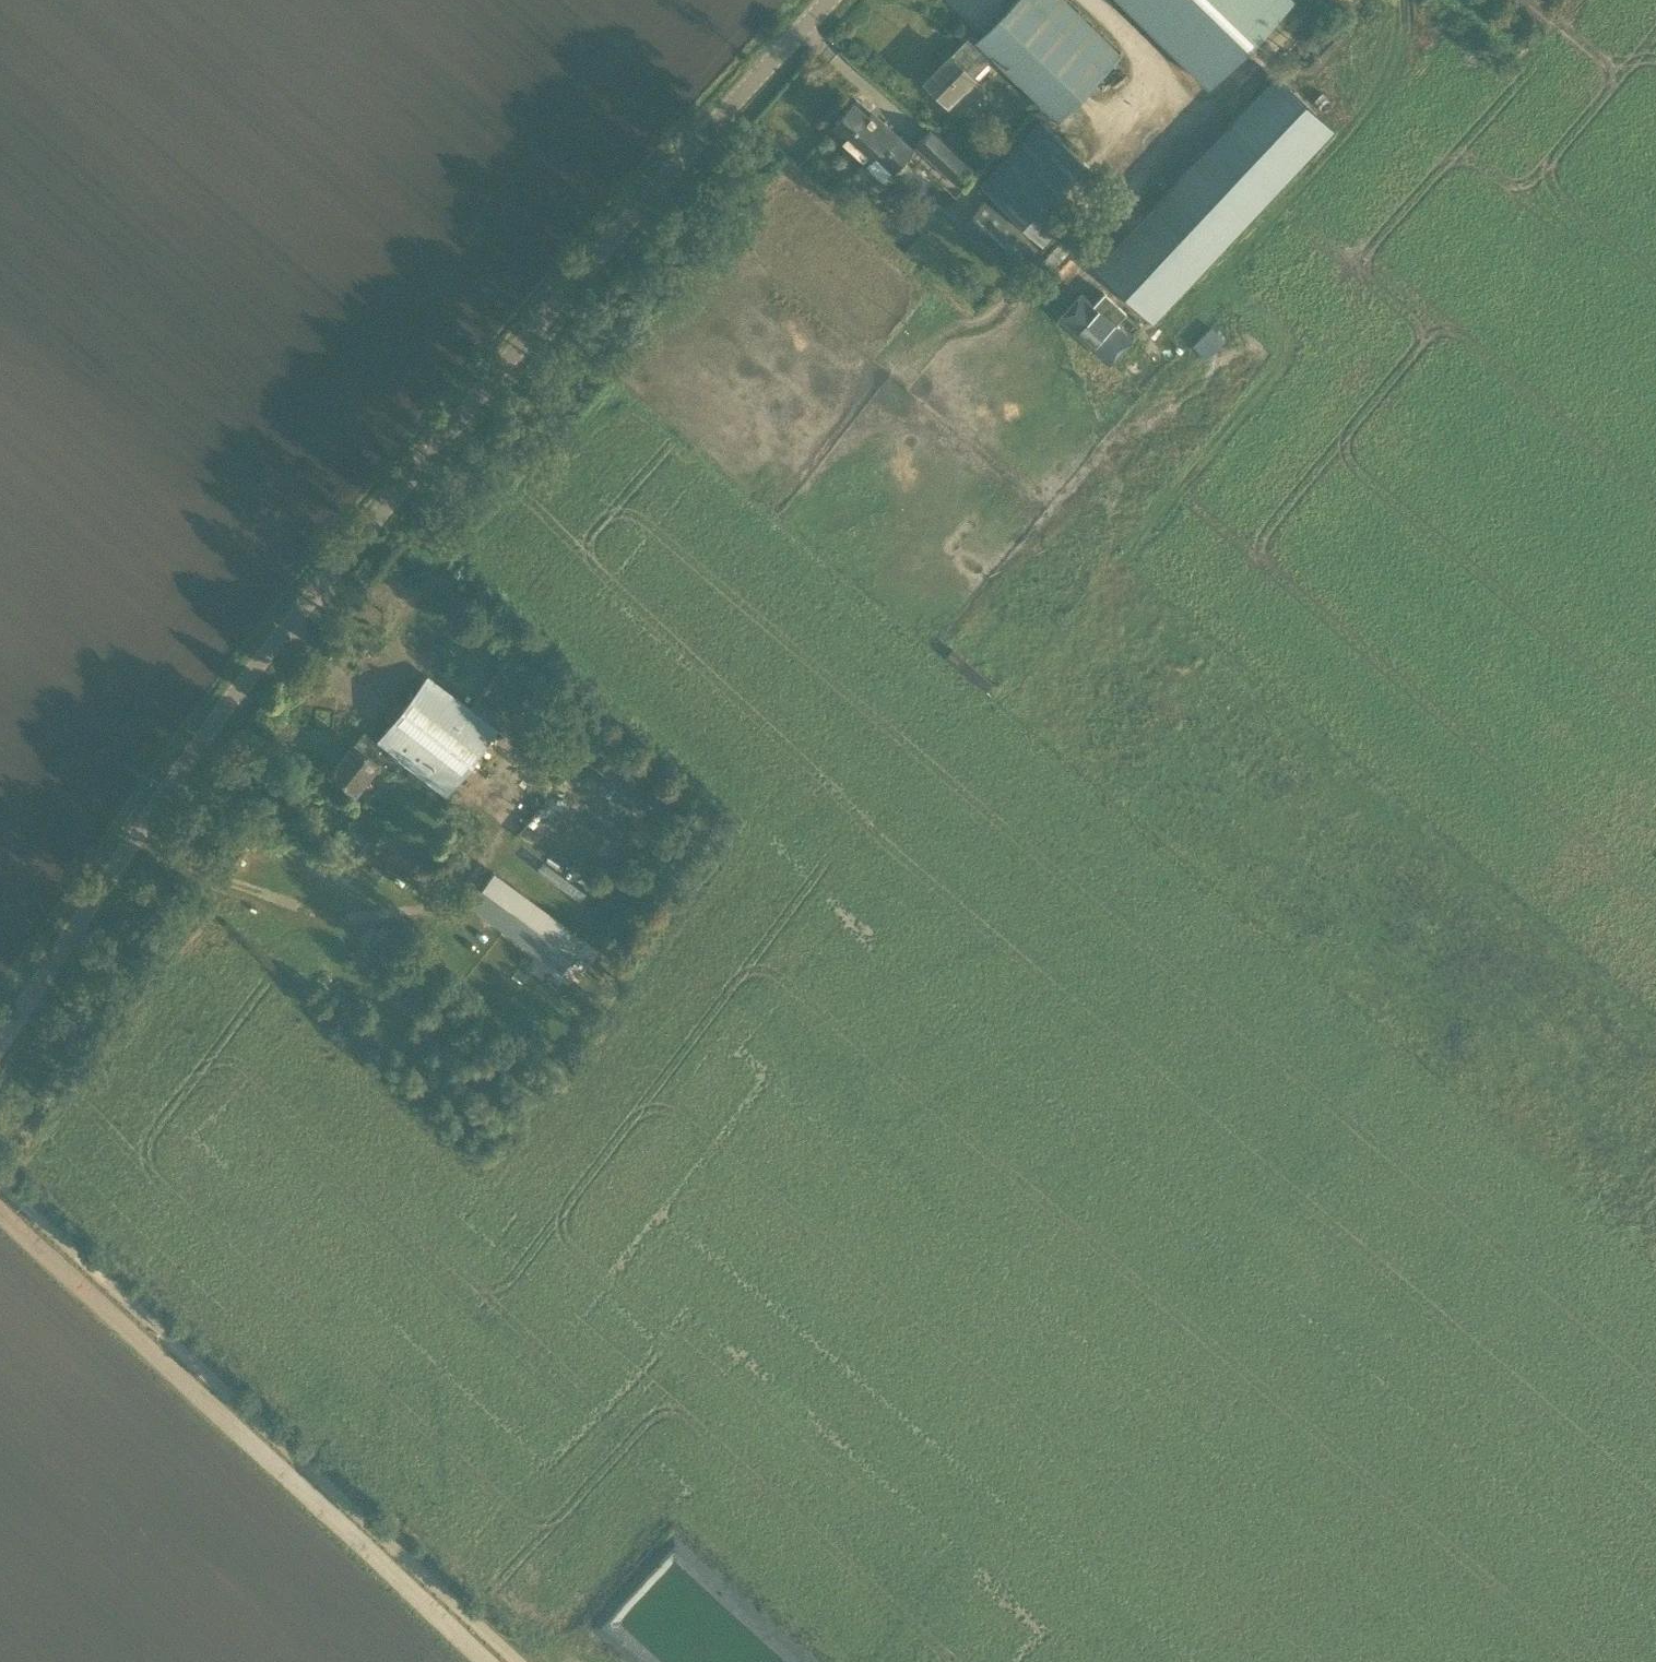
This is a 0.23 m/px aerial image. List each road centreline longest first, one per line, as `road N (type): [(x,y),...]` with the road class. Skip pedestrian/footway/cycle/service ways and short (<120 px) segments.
road 1 (unclassified): [(0,1043),(264,648),(833,0)]
road 2 (track): [(0,1209),(489,1661)]

